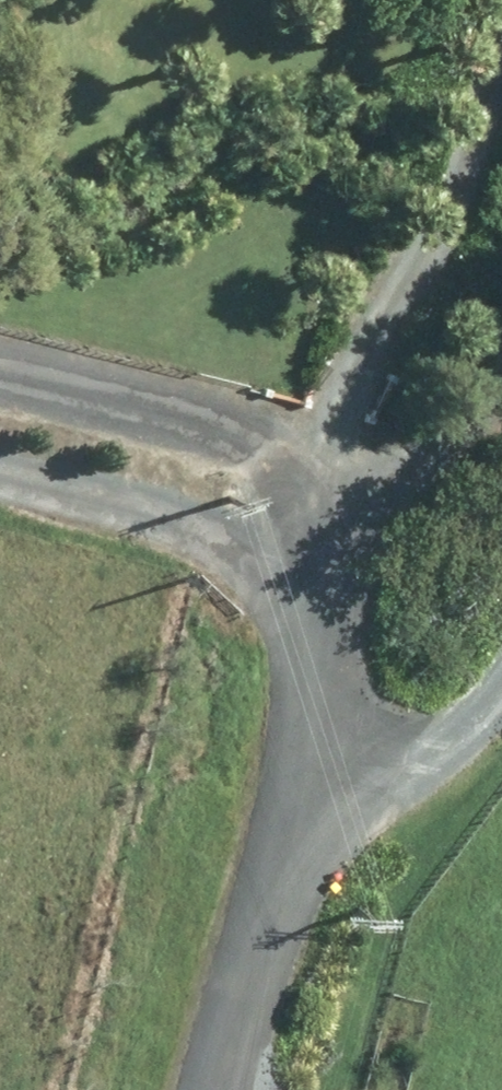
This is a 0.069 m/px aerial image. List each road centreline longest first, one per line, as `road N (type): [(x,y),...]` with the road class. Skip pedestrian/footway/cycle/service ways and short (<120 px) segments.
road 1 (unclassified): [(298,527),(323,395),(425,155),(459,0)]
road 2 (unclassified): [(298,527),(204,403),(0,351)]
road 3 (unclassified): [(501,562),(290,835)]
road 4 (unclassified): [(290,835),(287,585),(298,527)]
road 5 (unclassified): [(290,835),(217,1089)]

